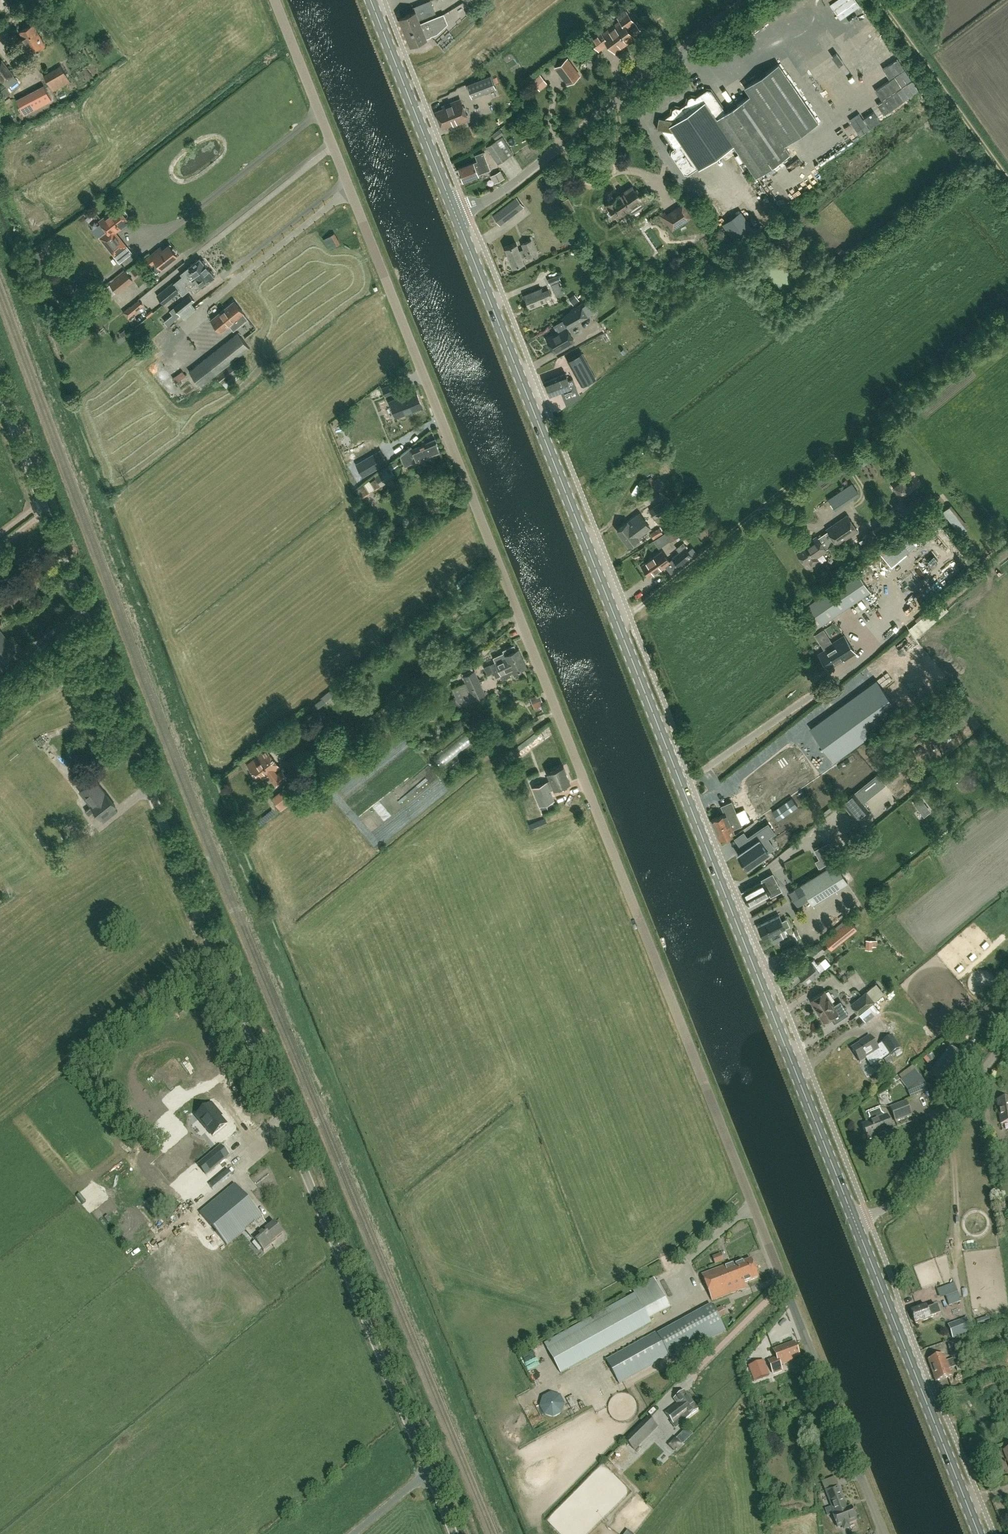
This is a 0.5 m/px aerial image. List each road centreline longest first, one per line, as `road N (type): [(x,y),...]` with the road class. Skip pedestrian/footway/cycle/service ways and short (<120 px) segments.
road 1 (unclassified): [(884,1533),(275,0)]
road 2 (unclassified): [(453,1533),(181,870),(0,390)]
road 3 (secondary): [(855,1221),(455,213)]
road 4 (unclassified): [(455,213),(511,185),(746,0)]
road 5 (secondary): [(979,1533),(855,1221)]
road 6 (unclassified): [(855,1221),(897,1200),(1007,1037)]
road 7 (secondary): [(455,213),(371,0)]

